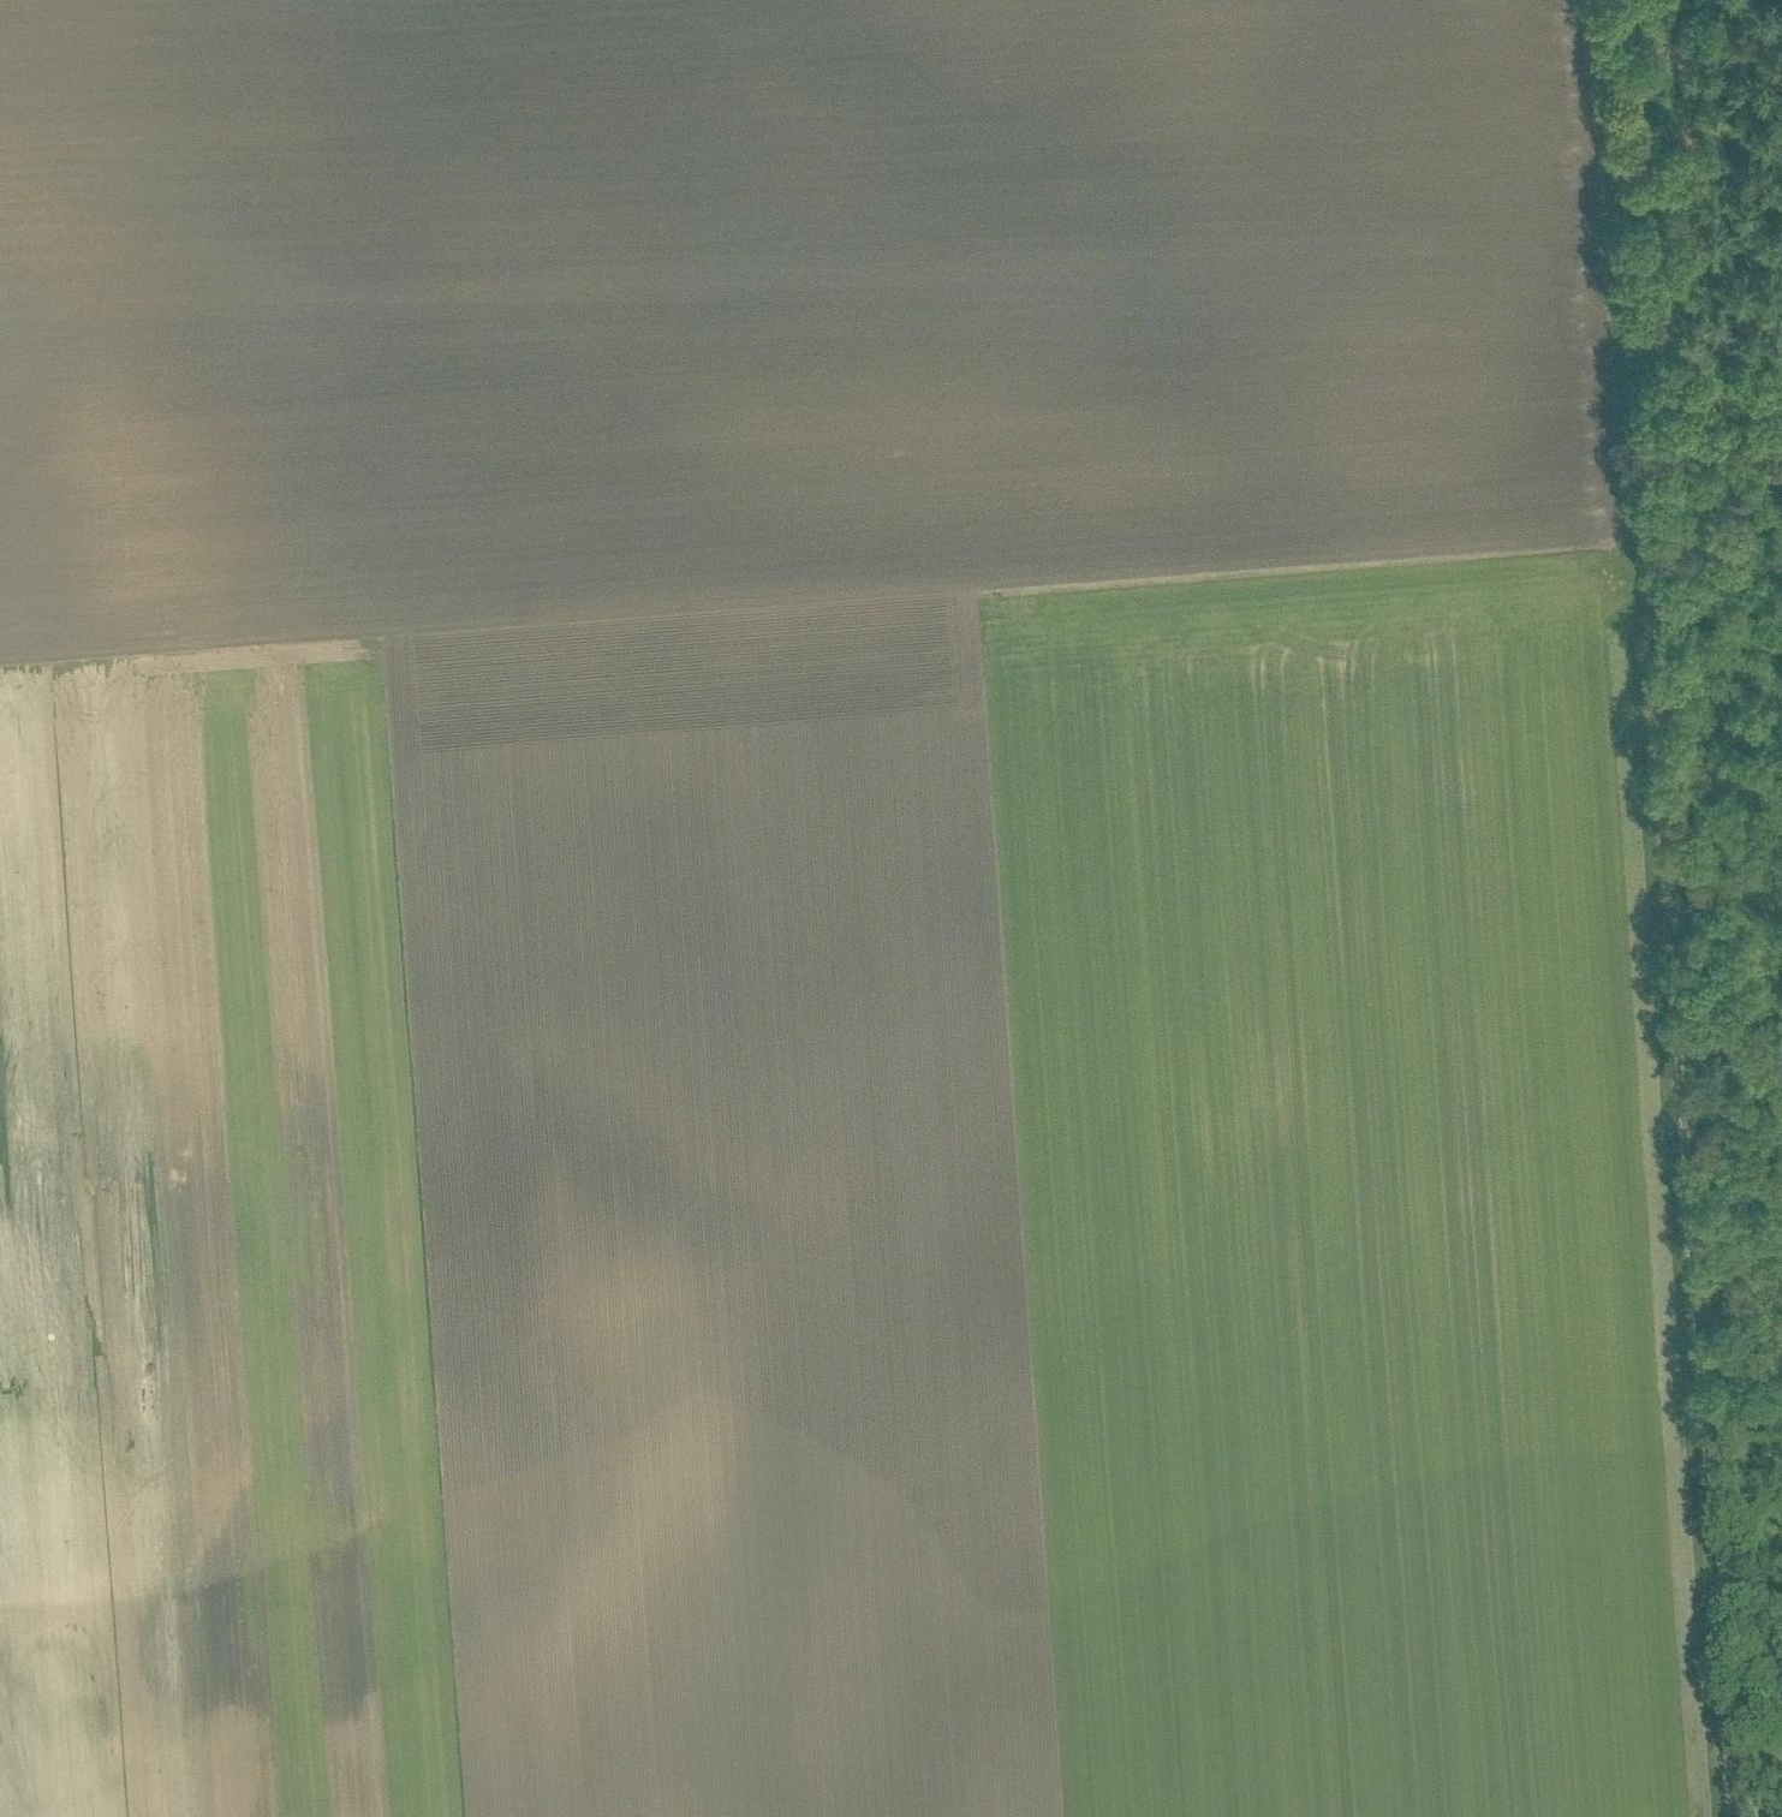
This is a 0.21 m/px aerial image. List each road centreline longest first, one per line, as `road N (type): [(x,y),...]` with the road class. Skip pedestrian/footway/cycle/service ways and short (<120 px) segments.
road 1 (track): [(1606,0),(1729,1816)]
road 2 (track): [(1632,378),(1781,422)]

